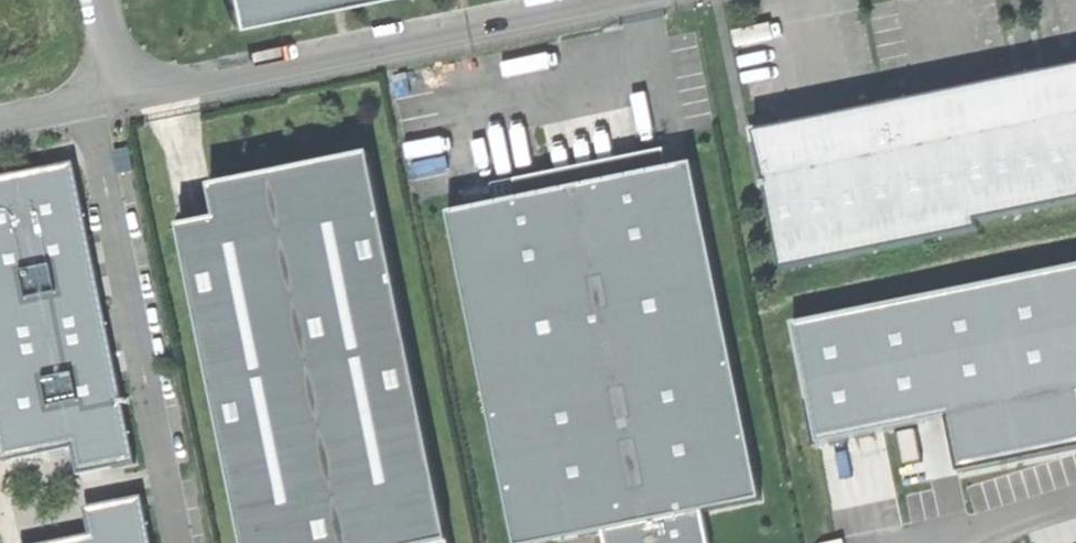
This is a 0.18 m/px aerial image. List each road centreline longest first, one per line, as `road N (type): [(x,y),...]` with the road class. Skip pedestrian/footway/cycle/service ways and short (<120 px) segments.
road 1 (unclassified): [(125,97),(608,0)]
road 2 (unclassified): [(0,124),(125,97)]

